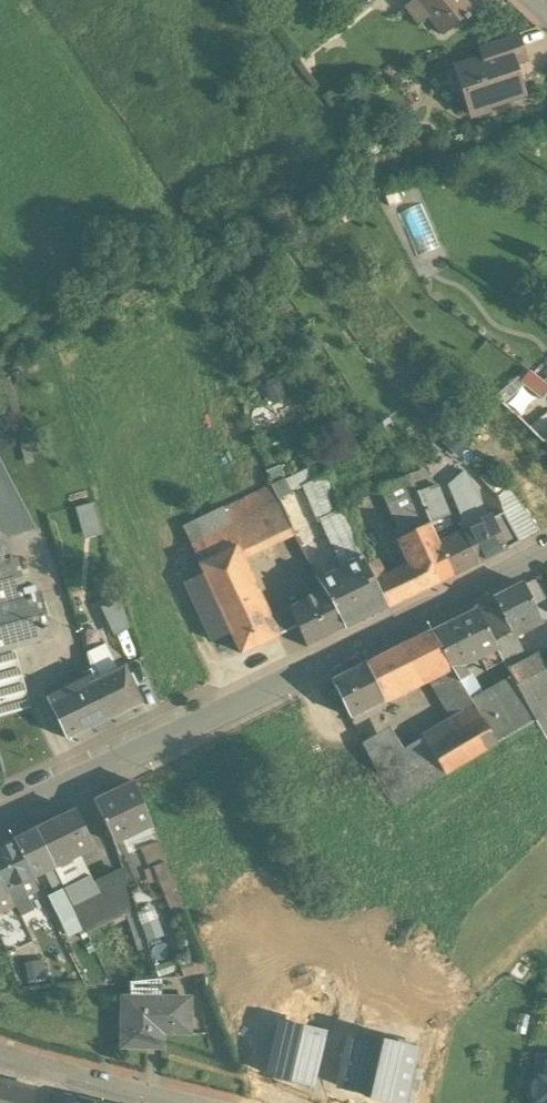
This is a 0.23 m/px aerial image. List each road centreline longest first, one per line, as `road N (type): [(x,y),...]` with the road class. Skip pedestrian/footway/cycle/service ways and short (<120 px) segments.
road 1 (tertiary): [(546,557),(0,816)]
road 2 (residential): [(182,1102),(0,1053)]

